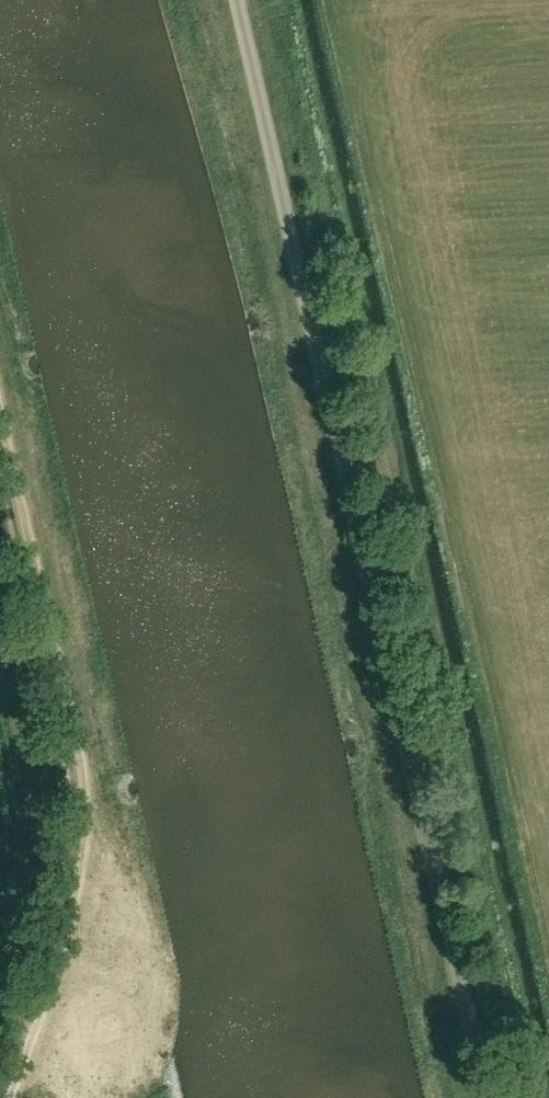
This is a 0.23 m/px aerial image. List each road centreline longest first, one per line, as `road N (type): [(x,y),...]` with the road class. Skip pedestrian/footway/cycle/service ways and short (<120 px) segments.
road 1 (unclassified): [(487,1097),(236,0)]
road 2 (track): [(0,390),(90,805),(80,909),(17,1079)]

